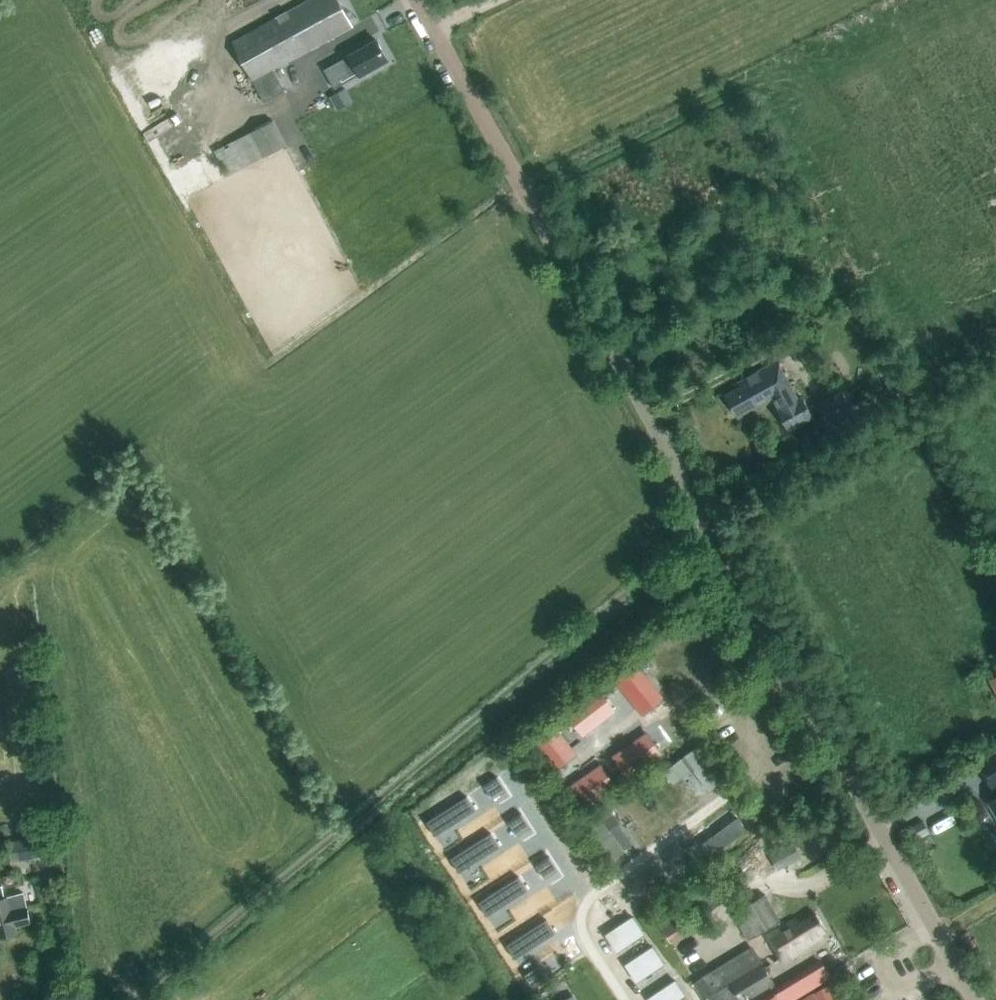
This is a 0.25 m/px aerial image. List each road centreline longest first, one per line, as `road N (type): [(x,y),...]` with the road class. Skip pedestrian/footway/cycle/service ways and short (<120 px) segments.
road 1 (unclassified): [(974,999),(415,0)]
road 2 (track): [(139,999),(708,528)]

